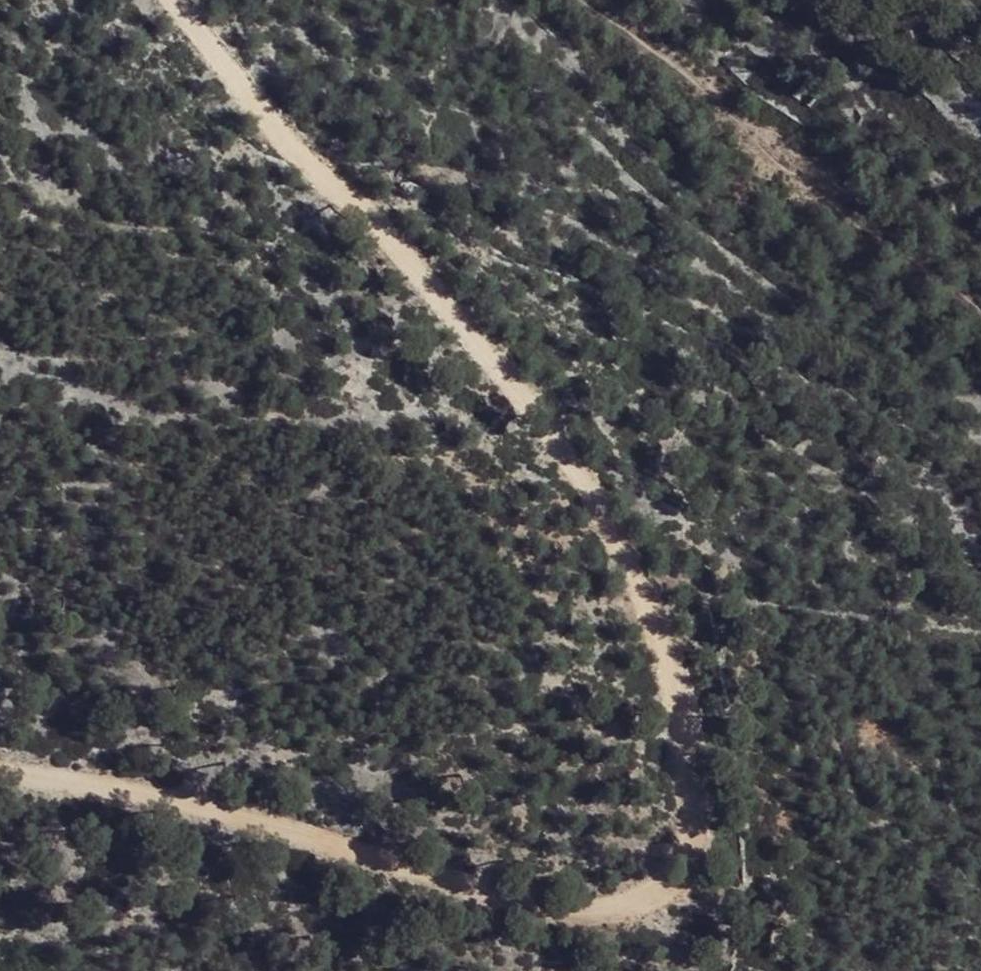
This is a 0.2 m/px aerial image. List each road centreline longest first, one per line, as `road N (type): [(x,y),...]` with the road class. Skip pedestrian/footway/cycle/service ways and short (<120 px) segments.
road 1 (track): [(169,0),(263,115),(461,323),(589,494),(678,703),(693,800),(687,846),(679,869),(660,885),(587,906),(520,901),(171,802),(0,776)]

